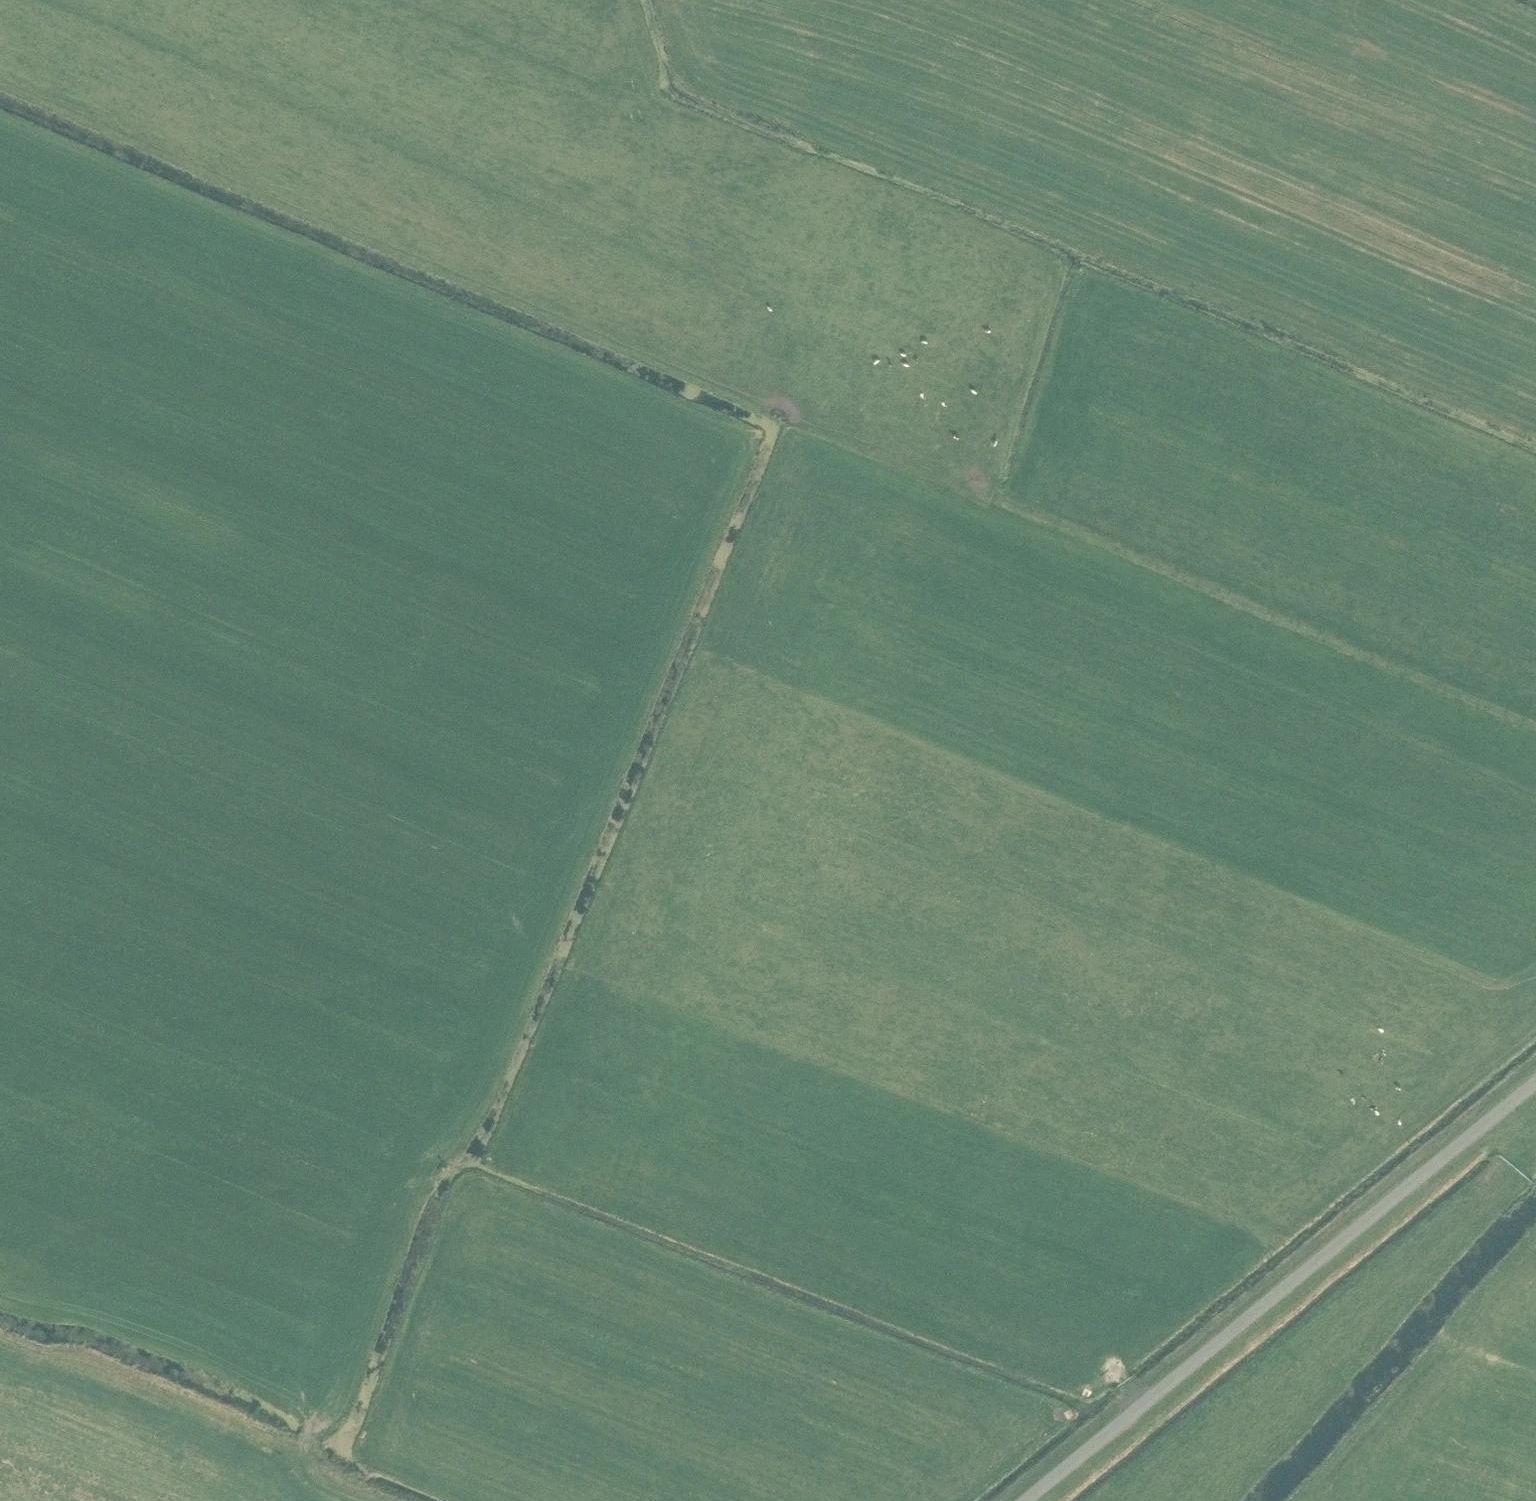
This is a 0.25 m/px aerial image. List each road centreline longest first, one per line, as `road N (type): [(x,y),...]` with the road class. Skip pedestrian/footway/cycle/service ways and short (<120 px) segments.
road 1 (unclassified): [(1026,1500),(1535,1080)]

